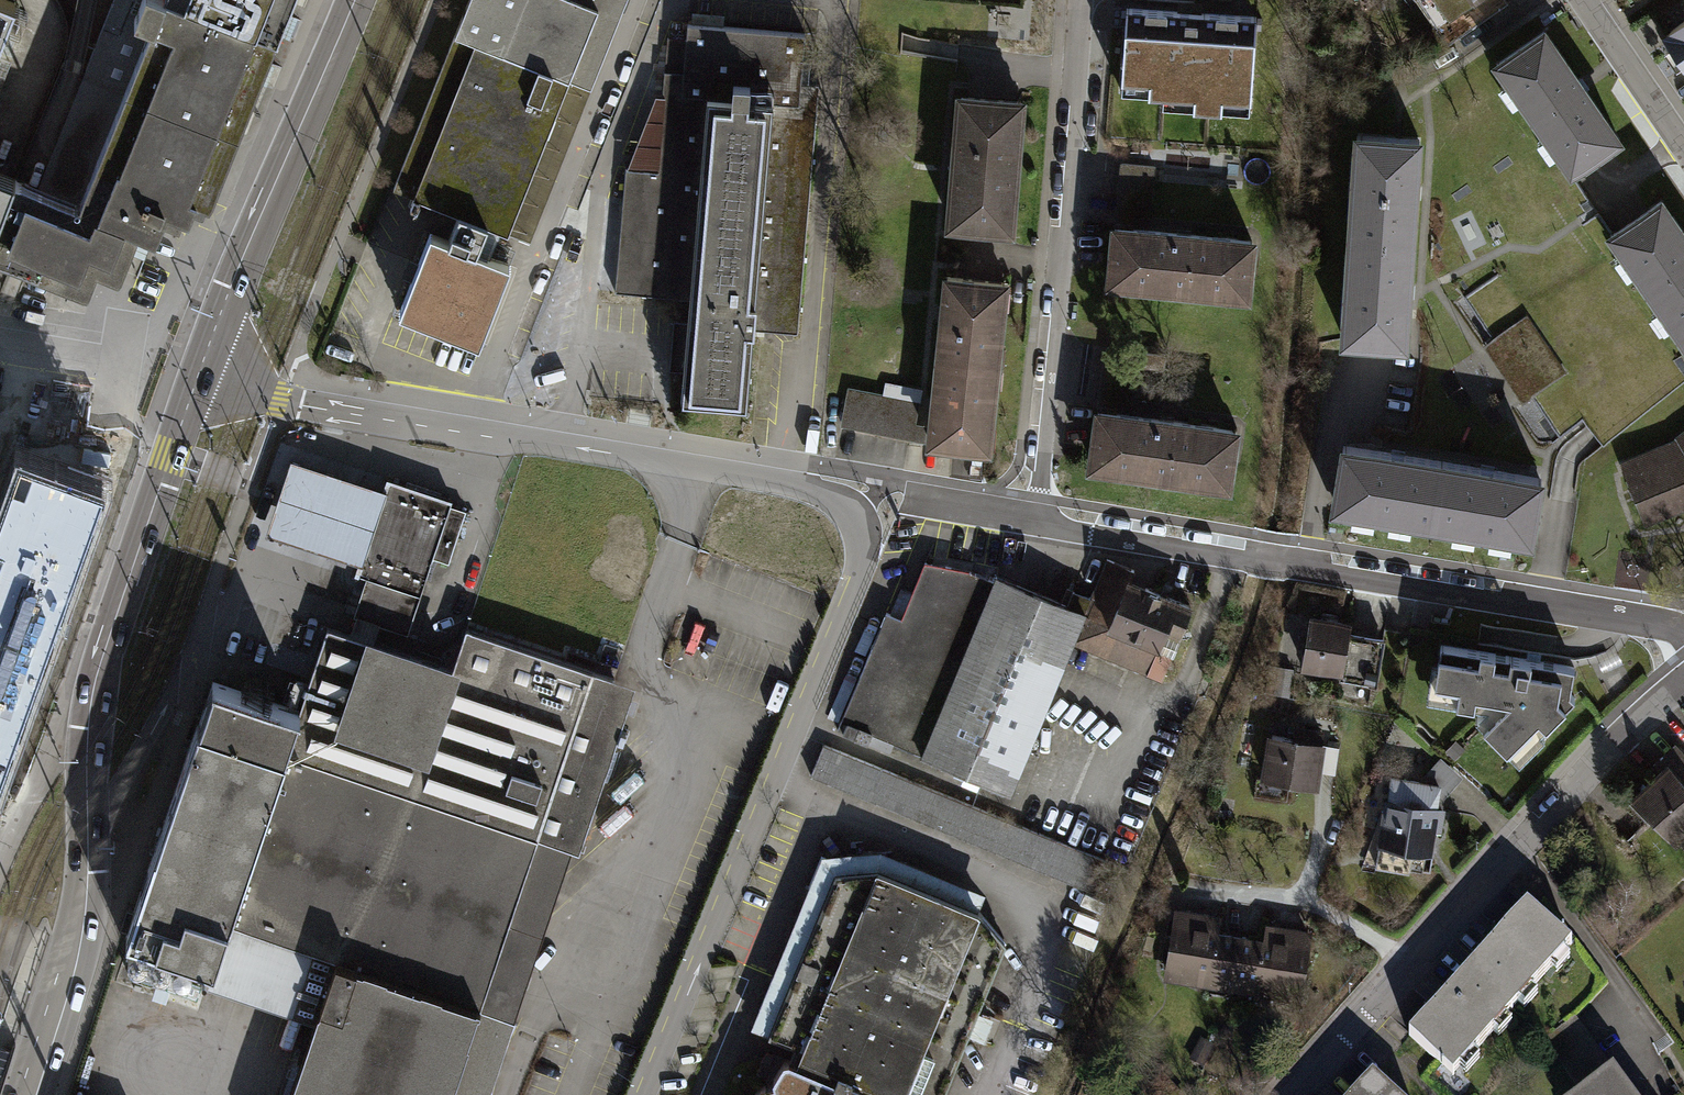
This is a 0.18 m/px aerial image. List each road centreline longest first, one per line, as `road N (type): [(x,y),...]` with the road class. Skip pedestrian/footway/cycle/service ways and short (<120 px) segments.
road 1 (unclassified): [(645,1094),(861,568),(857,519),(812,489),(295,405),(203,383)]
road 2 (secondary): [(28,1094),(84,897),(93,706),(203,383)]
road 3 (residential): [(1683,685),(1587,777),(1296,1094)]
road 4 (residential): [(1081,0),(1033,520)]
road 5 (residential): [(1244,555),(1638,622),(1683,659)]
road 6 (secondary): [(203,383),(355,0)]
road 7 (residential): [(1244,555),(1033,520)]
road 8 (residential): [(1683,149),(1581,0)]
road 9 (unclassified): [(0,349),(125,366)]

